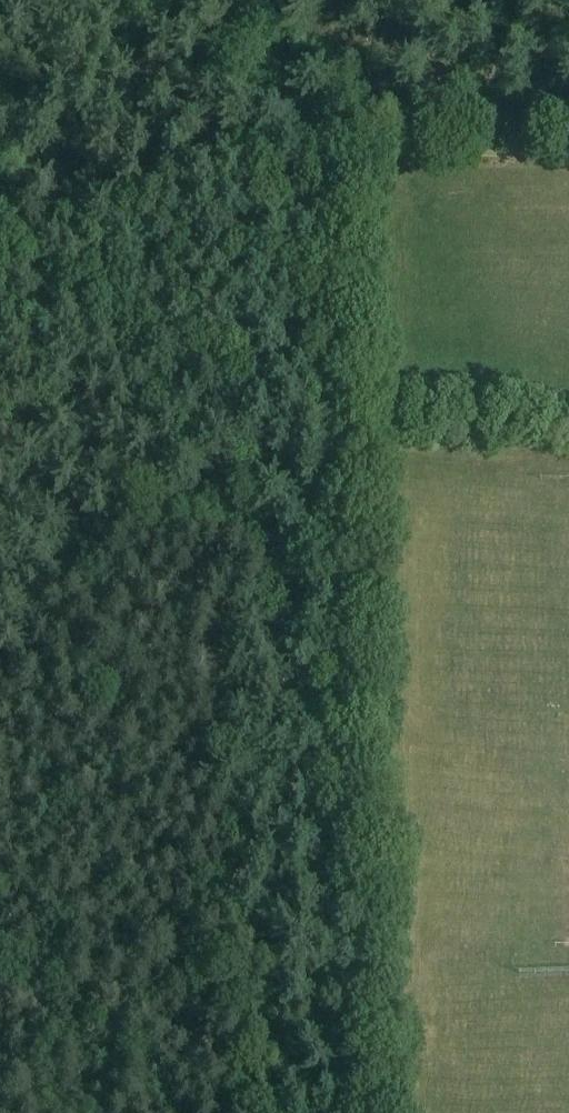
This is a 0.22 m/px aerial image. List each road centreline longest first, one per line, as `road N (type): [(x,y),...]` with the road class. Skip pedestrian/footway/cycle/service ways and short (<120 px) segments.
road 1 (track): [(0,258),(208,177),(311,152),(568,151)]

